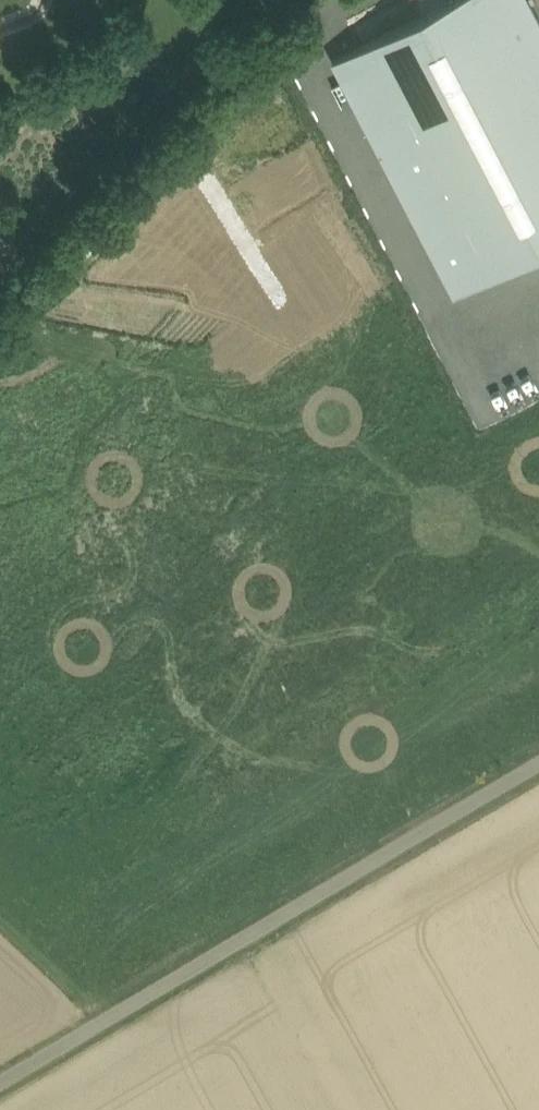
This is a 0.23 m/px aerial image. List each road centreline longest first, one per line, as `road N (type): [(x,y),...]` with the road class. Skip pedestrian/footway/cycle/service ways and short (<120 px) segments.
road 1 (unclassified): [(0,1087),(538,760)]

